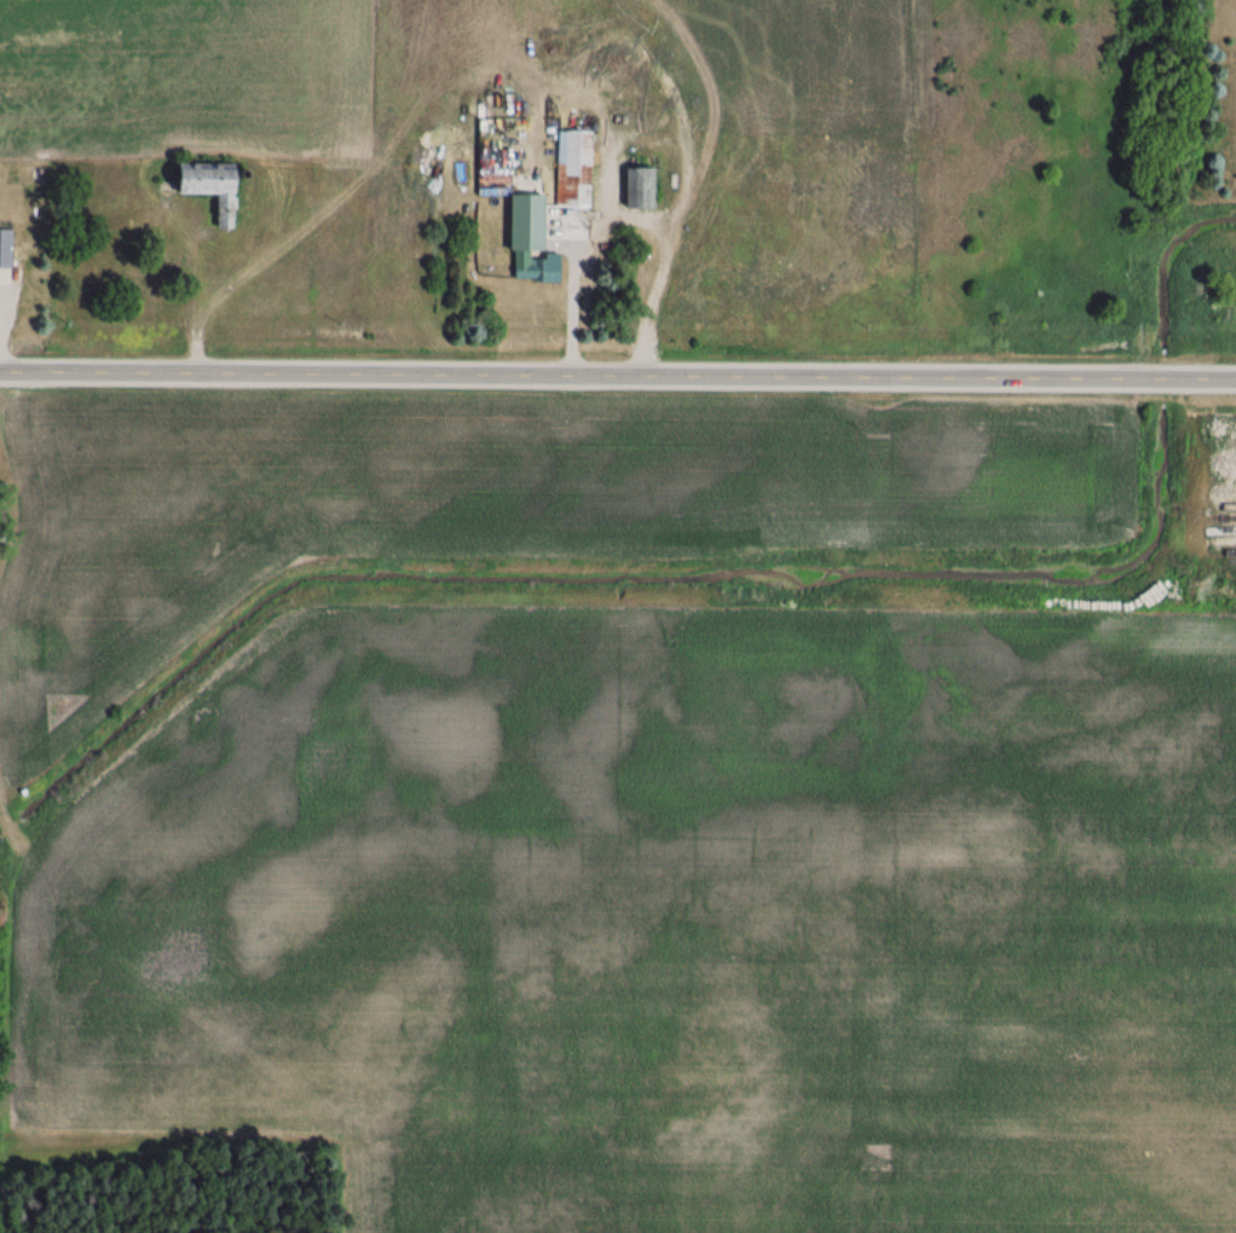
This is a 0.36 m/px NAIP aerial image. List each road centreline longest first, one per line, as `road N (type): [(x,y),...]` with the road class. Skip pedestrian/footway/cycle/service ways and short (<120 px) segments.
road 1 (tertiary): [(1235,380),(0,371)]

